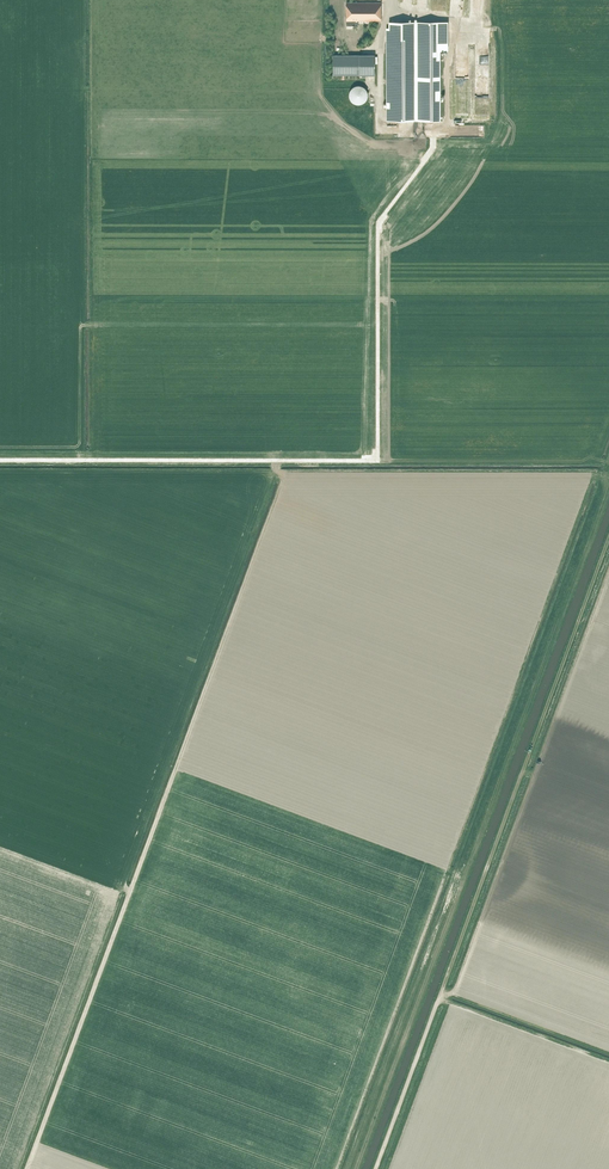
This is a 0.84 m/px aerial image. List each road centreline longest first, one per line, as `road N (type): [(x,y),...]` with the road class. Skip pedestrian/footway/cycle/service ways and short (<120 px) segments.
road 1 (track): [(526,766),(377,1168)]
road 2 (track): [(526,766),(608,541)]

